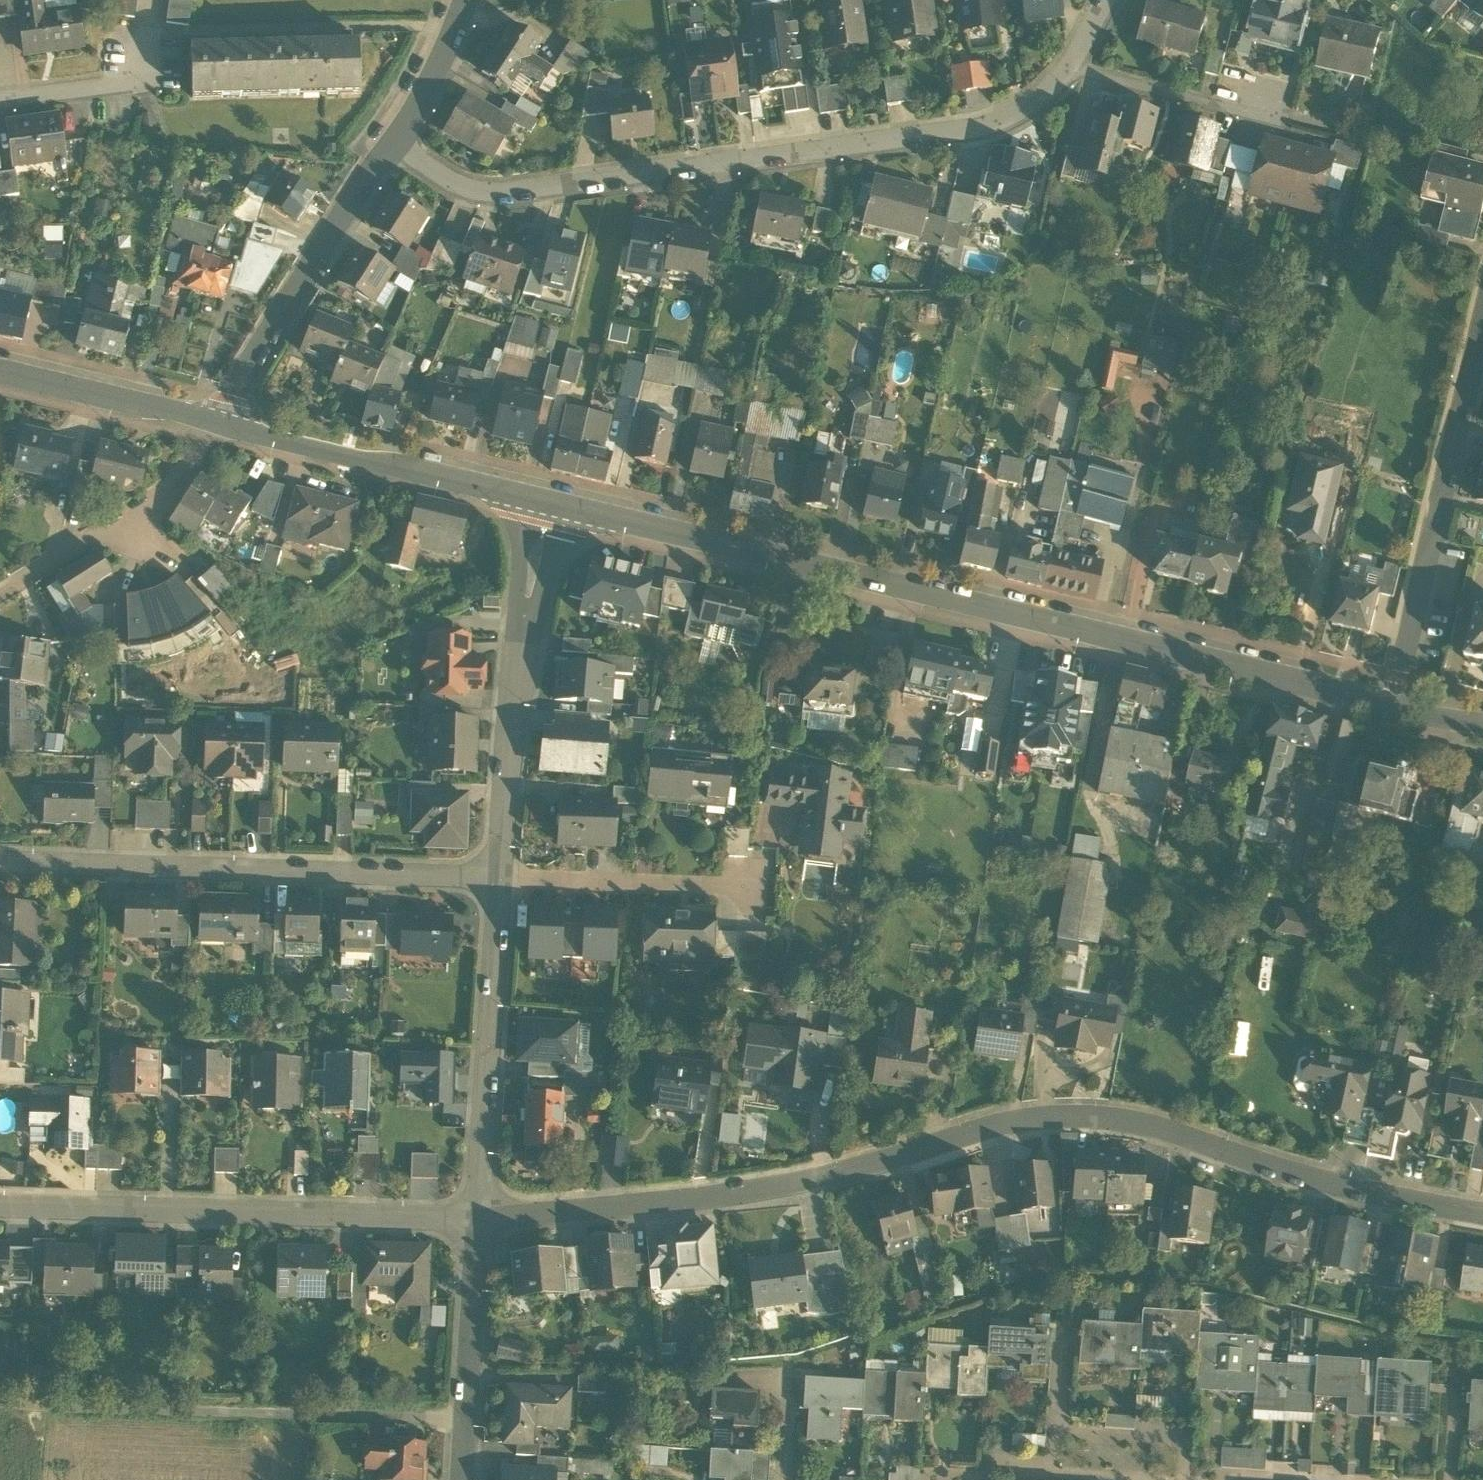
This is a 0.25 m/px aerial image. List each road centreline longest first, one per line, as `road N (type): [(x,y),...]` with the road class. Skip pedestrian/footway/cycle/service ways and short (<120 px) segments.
road 1 (residential): [(482,1224),(785,1186),(1036,1116),(1155,1126),(1369,1192),(1482,1215)]
road 2 (tertiary): [(545,501),(1392,701)]
road 3 (residential): [(1072,65),(1031,107),(960,132),(518,194),(470,185),(396,141)]
road 4 (residential): [(501,879),(0,859)]
road 5 (residential): [(0,1207),(482,1224)]
road 6 (residential): [(0,1403),(466,1416)]
road 7 (residential): [(1392,701),(1482,321)]
road 8 (residential): [(501,879),(545,501)]
road 9 (residential): [(482,1224),(501,879)]
road 10 (tertiary): [(217,424),(545,501)]
road 11 (residential): [(396,141),(217,424)]
road 12 (residential): [(501,879),(748,887)]
road 13 (tertiary): [(0,373),(217,424)]
road 14 (residential): [(1072,65),(1238,111),(1281,104)]
road 15 (residential): [(466,1416),(482,1224)]
road 16 (residential): [(986,1479),(988,1464),(1160,1479)]
road 17 (residential): [(0,596),(136,518)]
road 18 (residential): [(462,0),(396,141)]
road 19 (residential): [(140,84),(0,102)]

